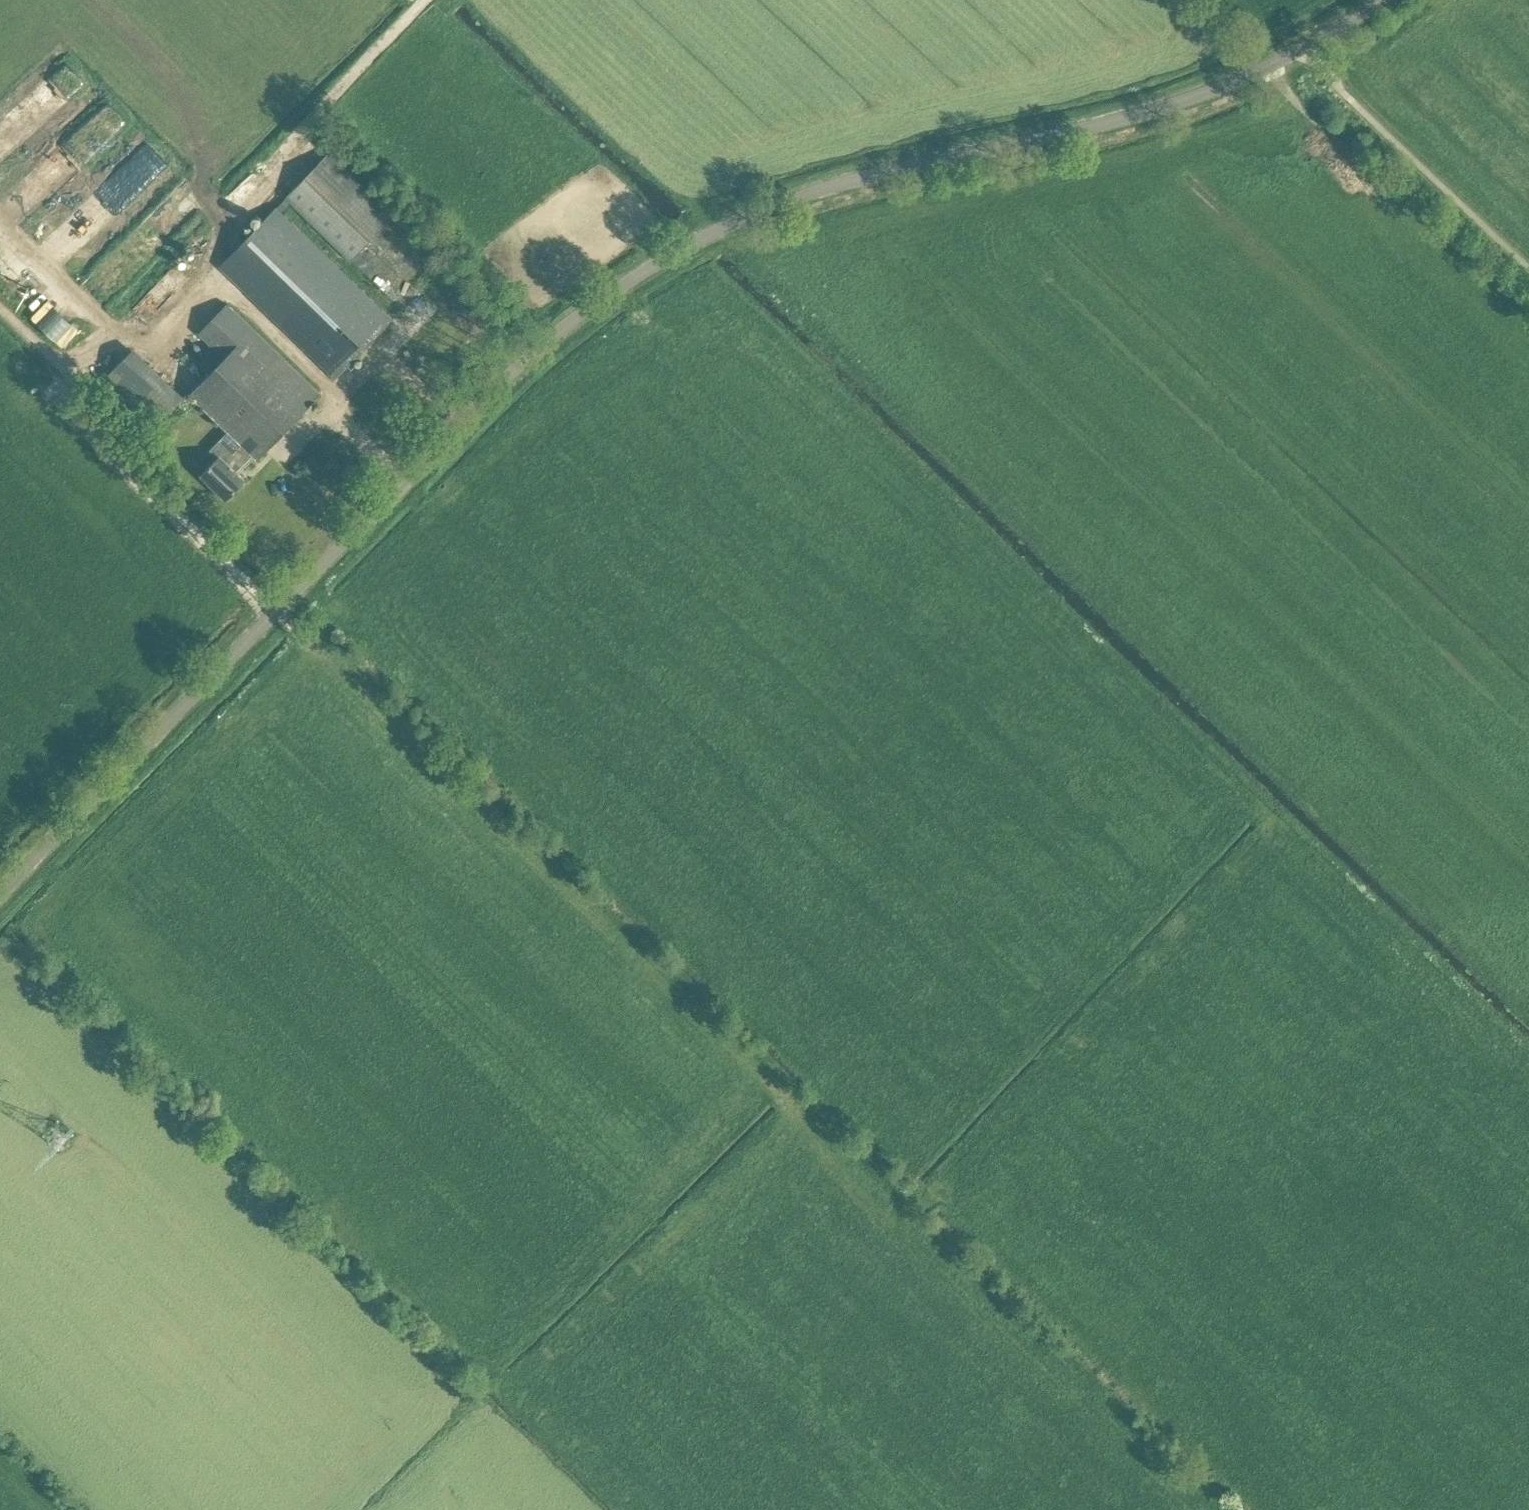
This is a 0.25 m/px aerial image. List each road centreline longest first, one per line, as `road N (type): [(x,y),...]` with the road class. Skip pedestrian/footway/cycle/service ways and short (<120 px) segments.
road 1 (unclassified): [(0,893),(541,345),(681,248),(843,184),(1128,122),(1250,79),(1388,0)]

